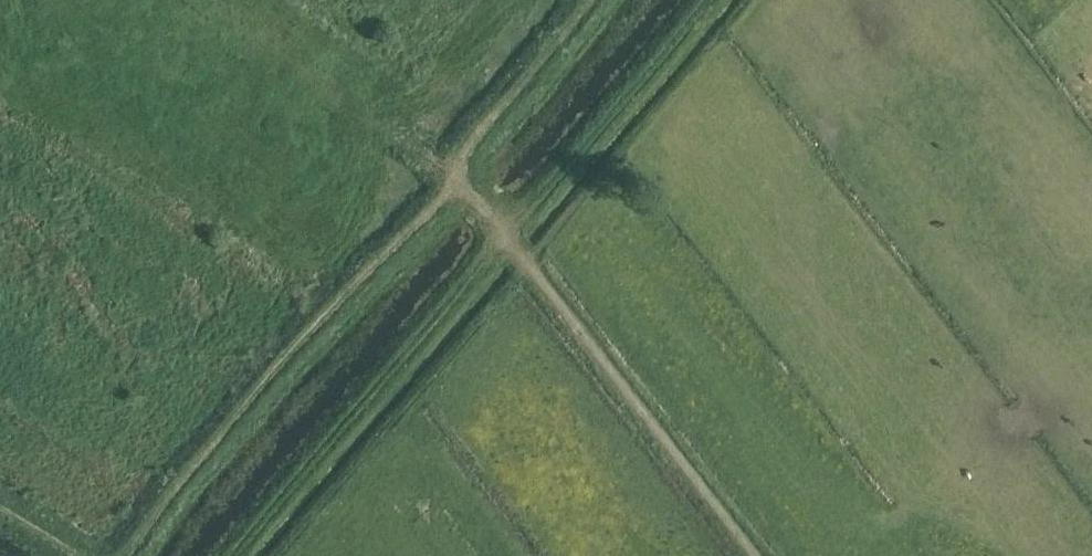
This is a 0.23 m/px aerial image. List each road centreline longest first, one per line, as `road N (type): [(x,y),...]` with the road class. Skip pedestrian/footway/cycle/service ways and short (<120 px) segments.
road 1 (track): [(122,555),(454,191)]
road 2 (track): [(242,555),(414,358),(505,233)]
road 3 (track): [(505,233),(763,555)]
road 4 (track): [(505,233),(713,0)]

